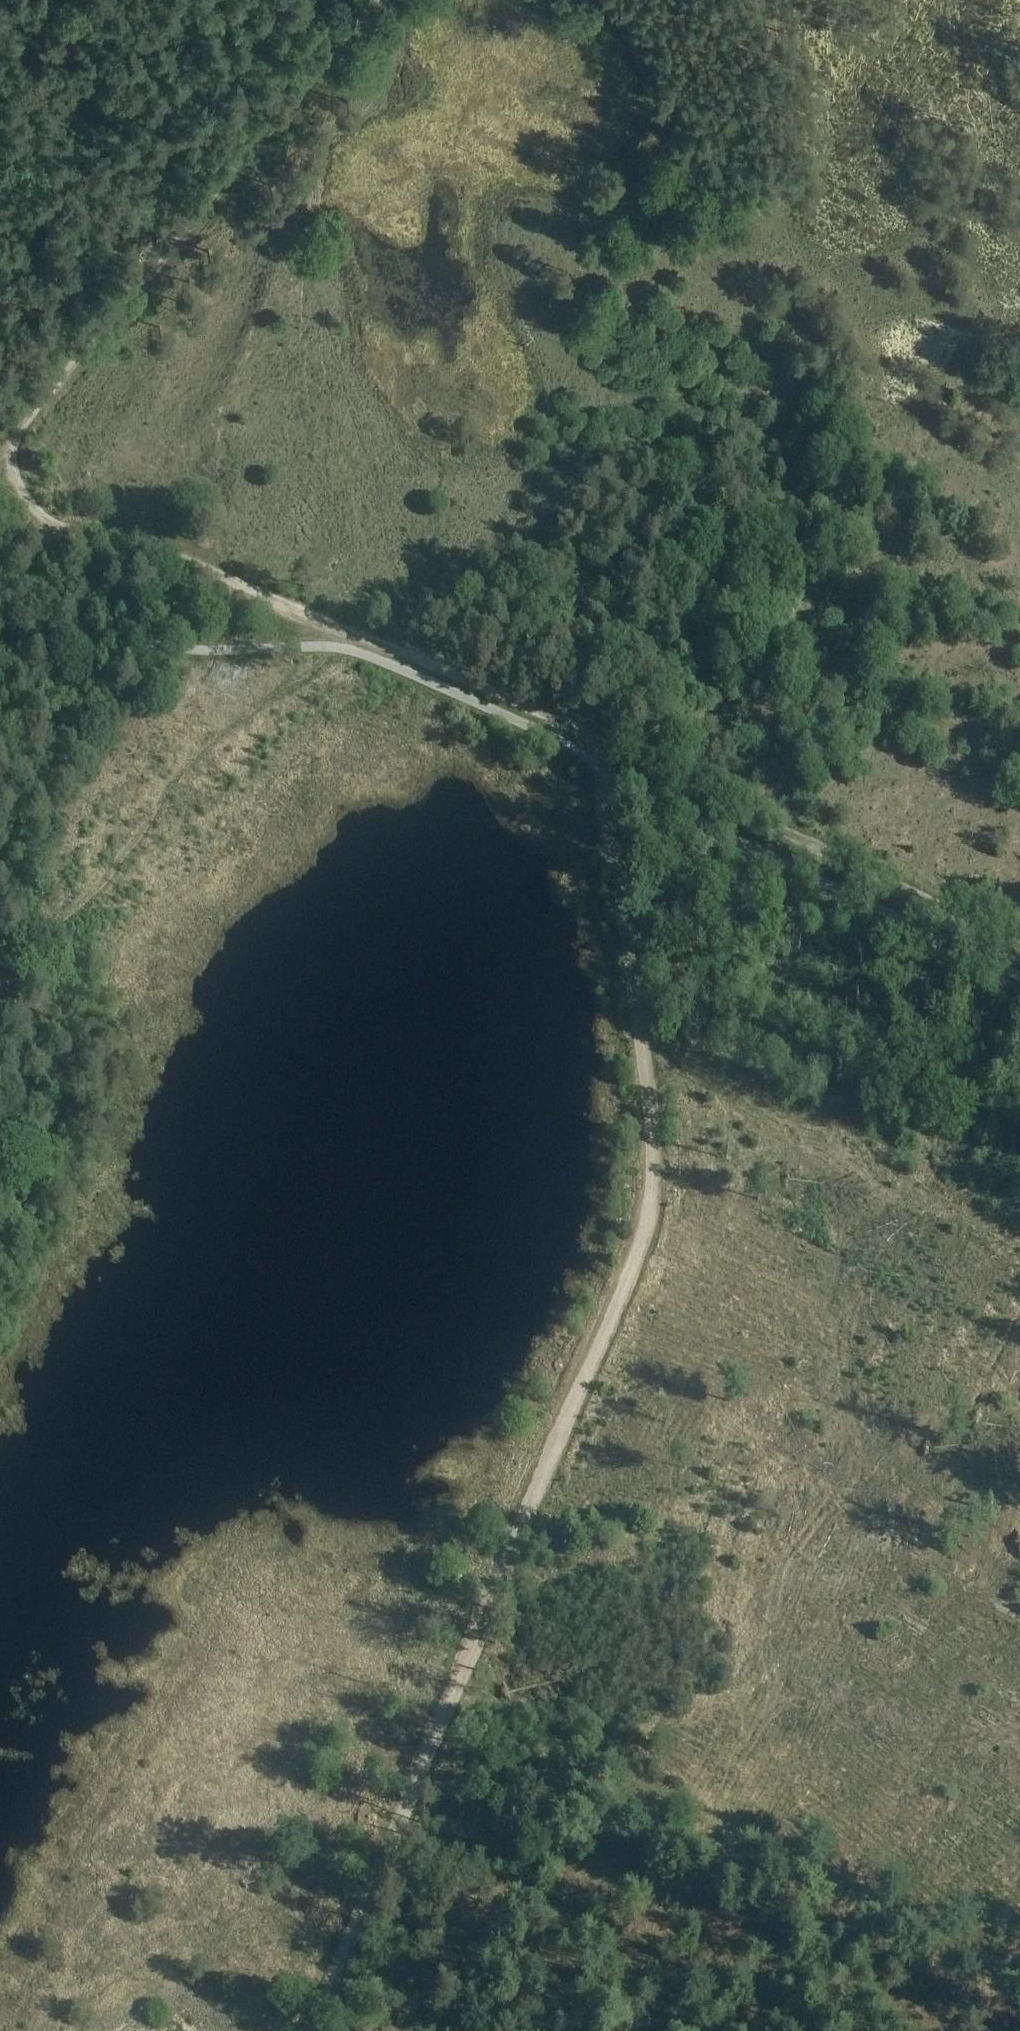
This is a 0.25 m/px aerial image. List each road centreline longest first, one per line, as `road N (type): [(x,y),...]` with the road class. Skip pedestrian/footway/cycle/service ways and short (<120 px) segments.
road 1 (track): [(602,770),(654,1159),(648,1231),(314,2030)]
road 2 (track): [(374,0),(16,433),(21,488),(65,533),(129,543),(596,742)]
road 3 (track): [(596,742),(1019,949)]

